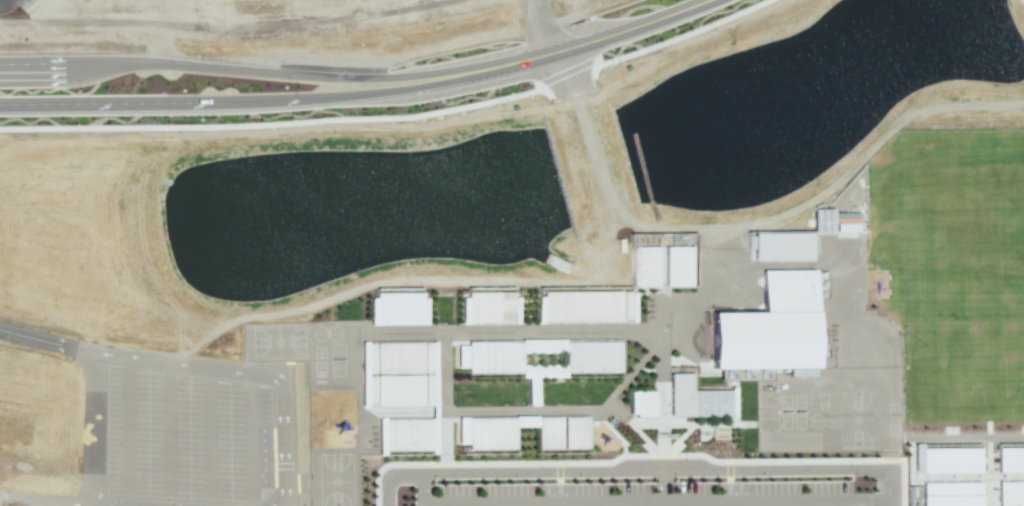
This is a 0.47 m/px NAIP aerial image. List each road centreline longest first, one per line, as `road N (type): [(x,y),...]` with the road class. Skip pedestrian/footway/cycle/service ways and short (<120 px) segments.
road 1 (secondary): [(415,83),(366,85),(165,62),(0,69)]
road 2 (secondary): [(0,104),(239,105),(415,83)]
road 3 (secondary): [(656,0),(516,56),(415,83)]

